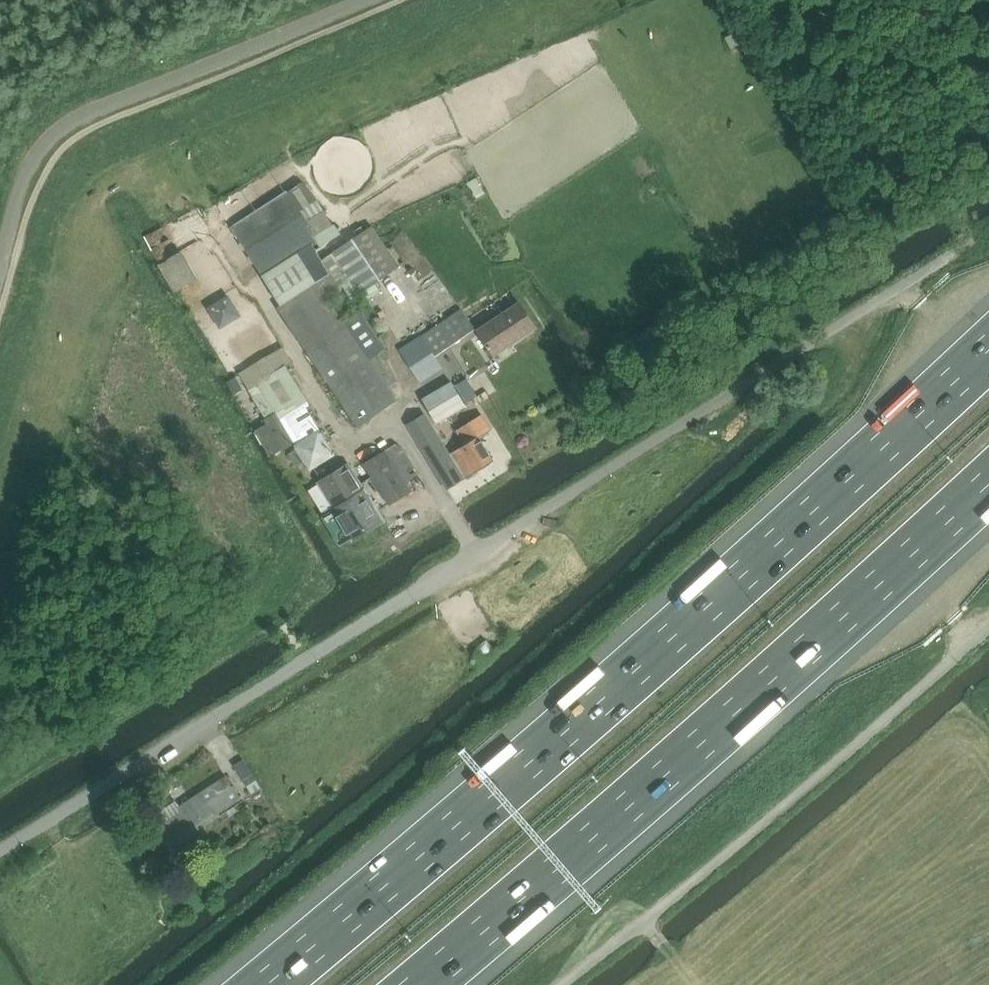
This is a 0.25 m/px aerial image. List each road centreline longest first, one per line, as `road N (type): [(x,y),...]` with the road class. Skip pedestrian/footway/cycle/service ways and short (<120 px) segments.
road 1 (residential): [(0,850),(964,245)]
road 2 (motorway): [(988,349),(471,819),(266,984)]
road 3 (motorway): [(418,984),(553,875),(988,479)]
road 4 (unclassified): [(564,984),(988,627)]

